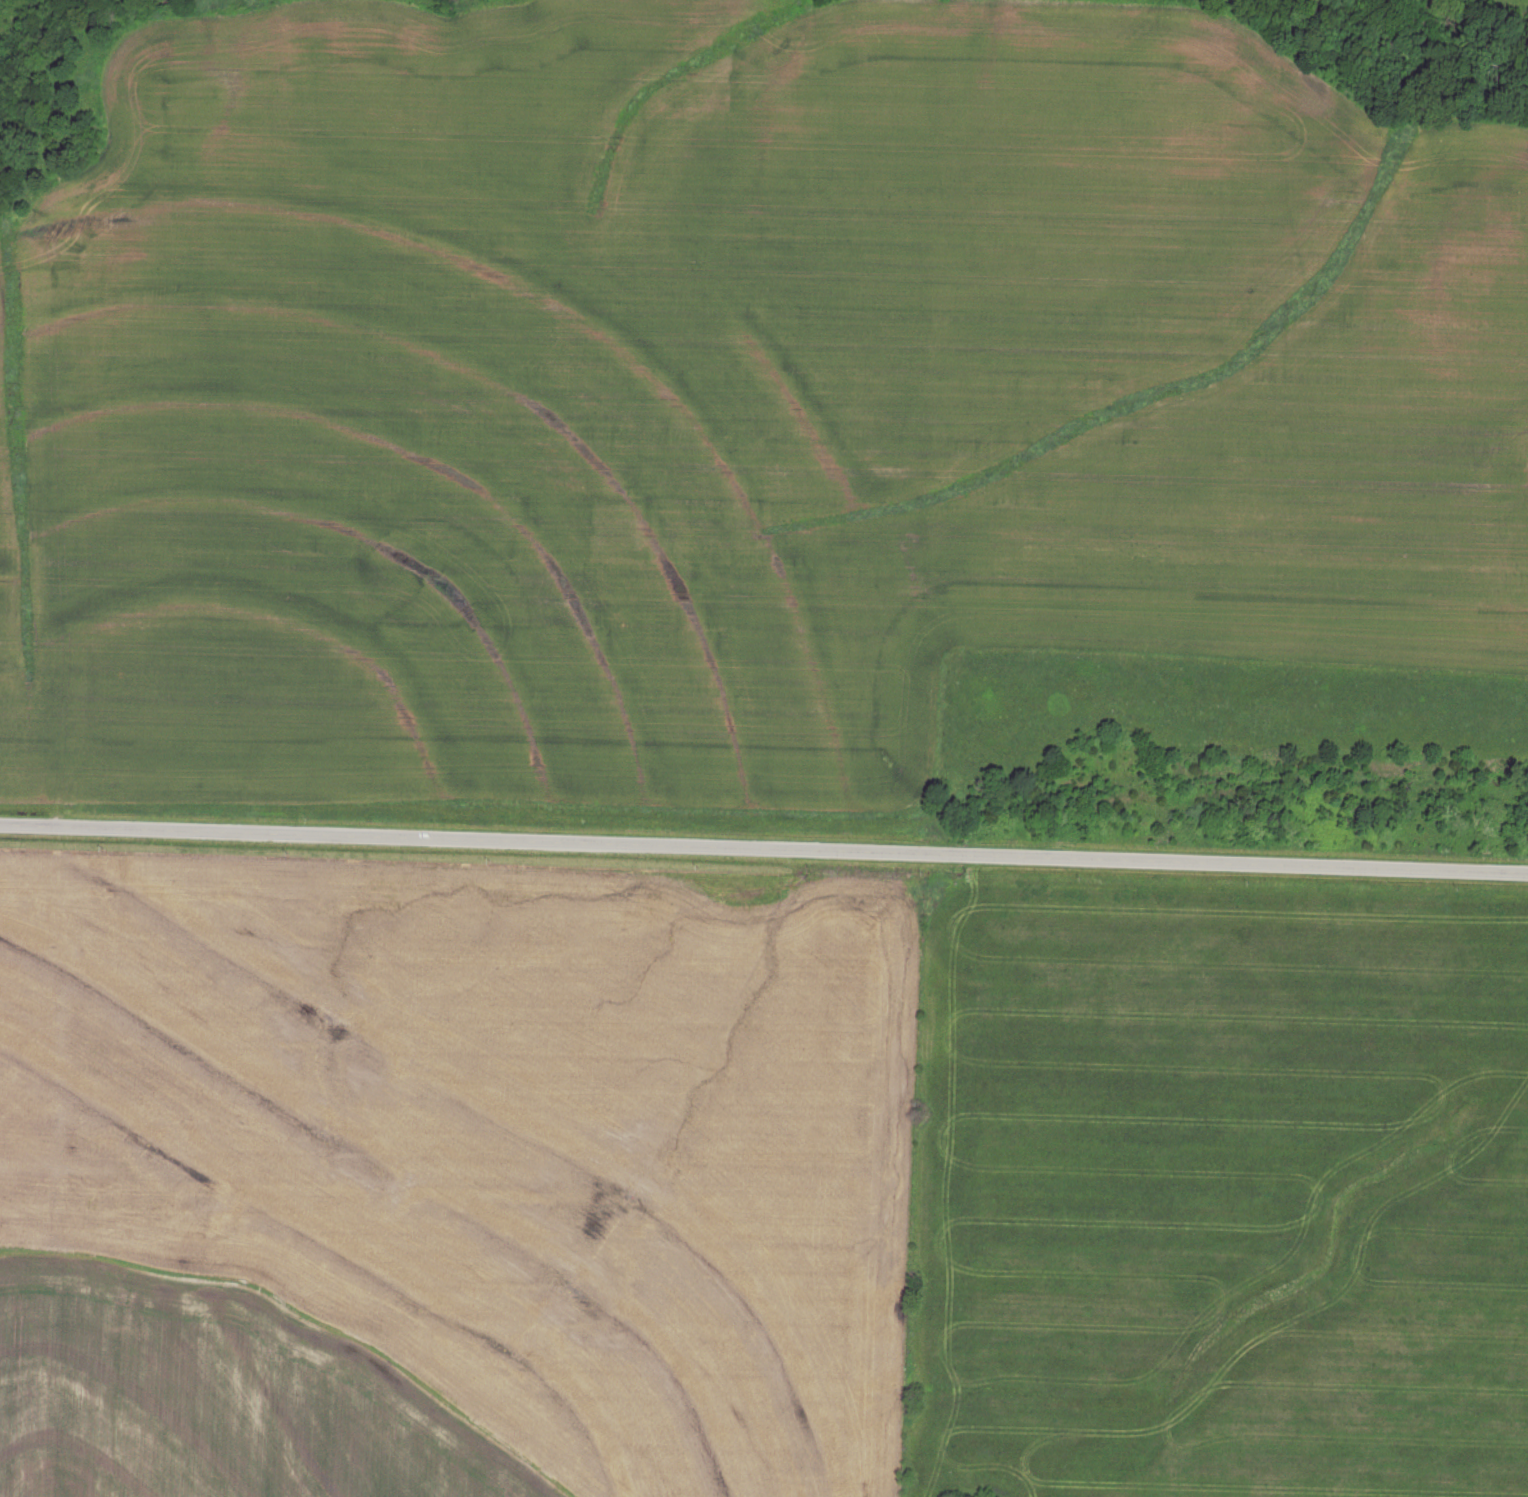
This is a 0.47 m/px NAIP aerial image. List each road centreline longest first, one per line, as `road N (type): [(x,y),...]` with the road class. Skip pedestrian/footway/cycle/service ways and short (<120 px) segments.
road 1 (secondary): [(0,825),(1527,874)]

